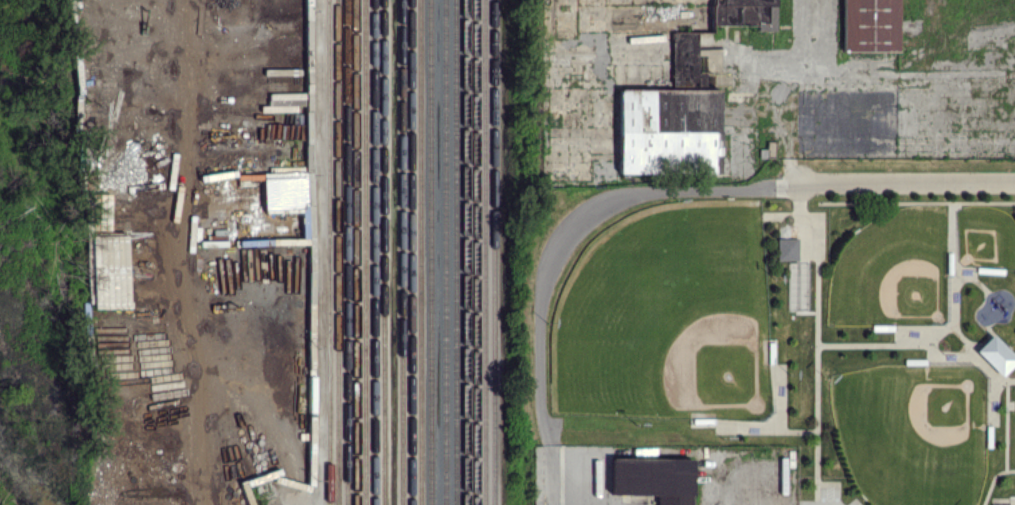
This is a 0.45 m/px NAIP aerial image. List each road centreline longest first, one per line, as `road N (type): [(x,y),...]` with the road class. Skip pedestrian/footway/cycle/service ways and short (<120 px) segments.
road 1 (residential): [(798,182),(1014,183)]

